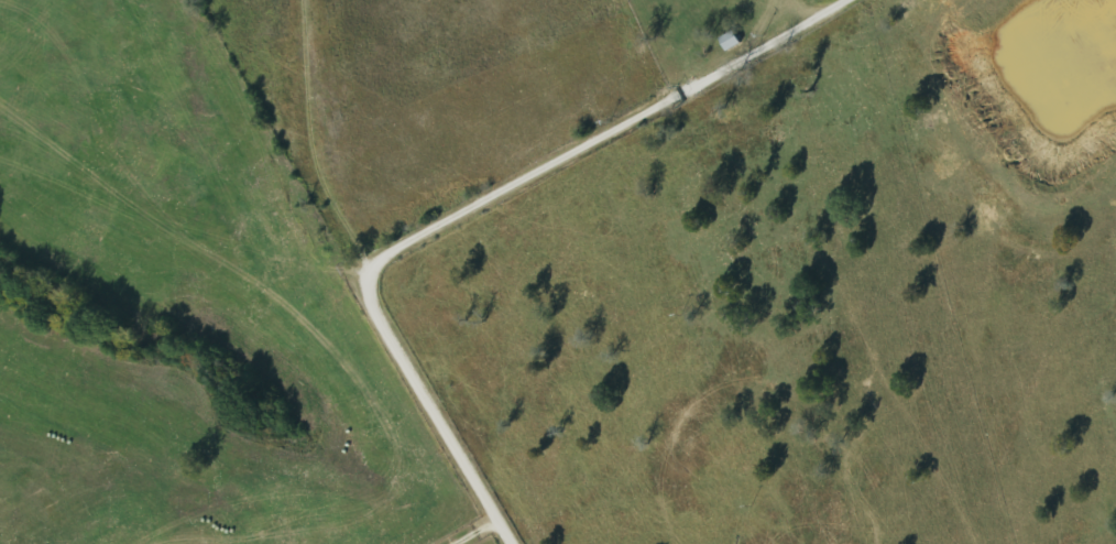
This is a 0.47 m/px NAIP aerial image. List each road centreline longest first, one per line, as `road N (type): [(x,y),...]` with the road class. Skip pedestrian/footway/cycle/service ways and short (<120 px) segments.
road 1 (residential): [(505,543),(358,272),(316,127),(305,0)]
road 2 (residential): [(358,272),(837,0)]

